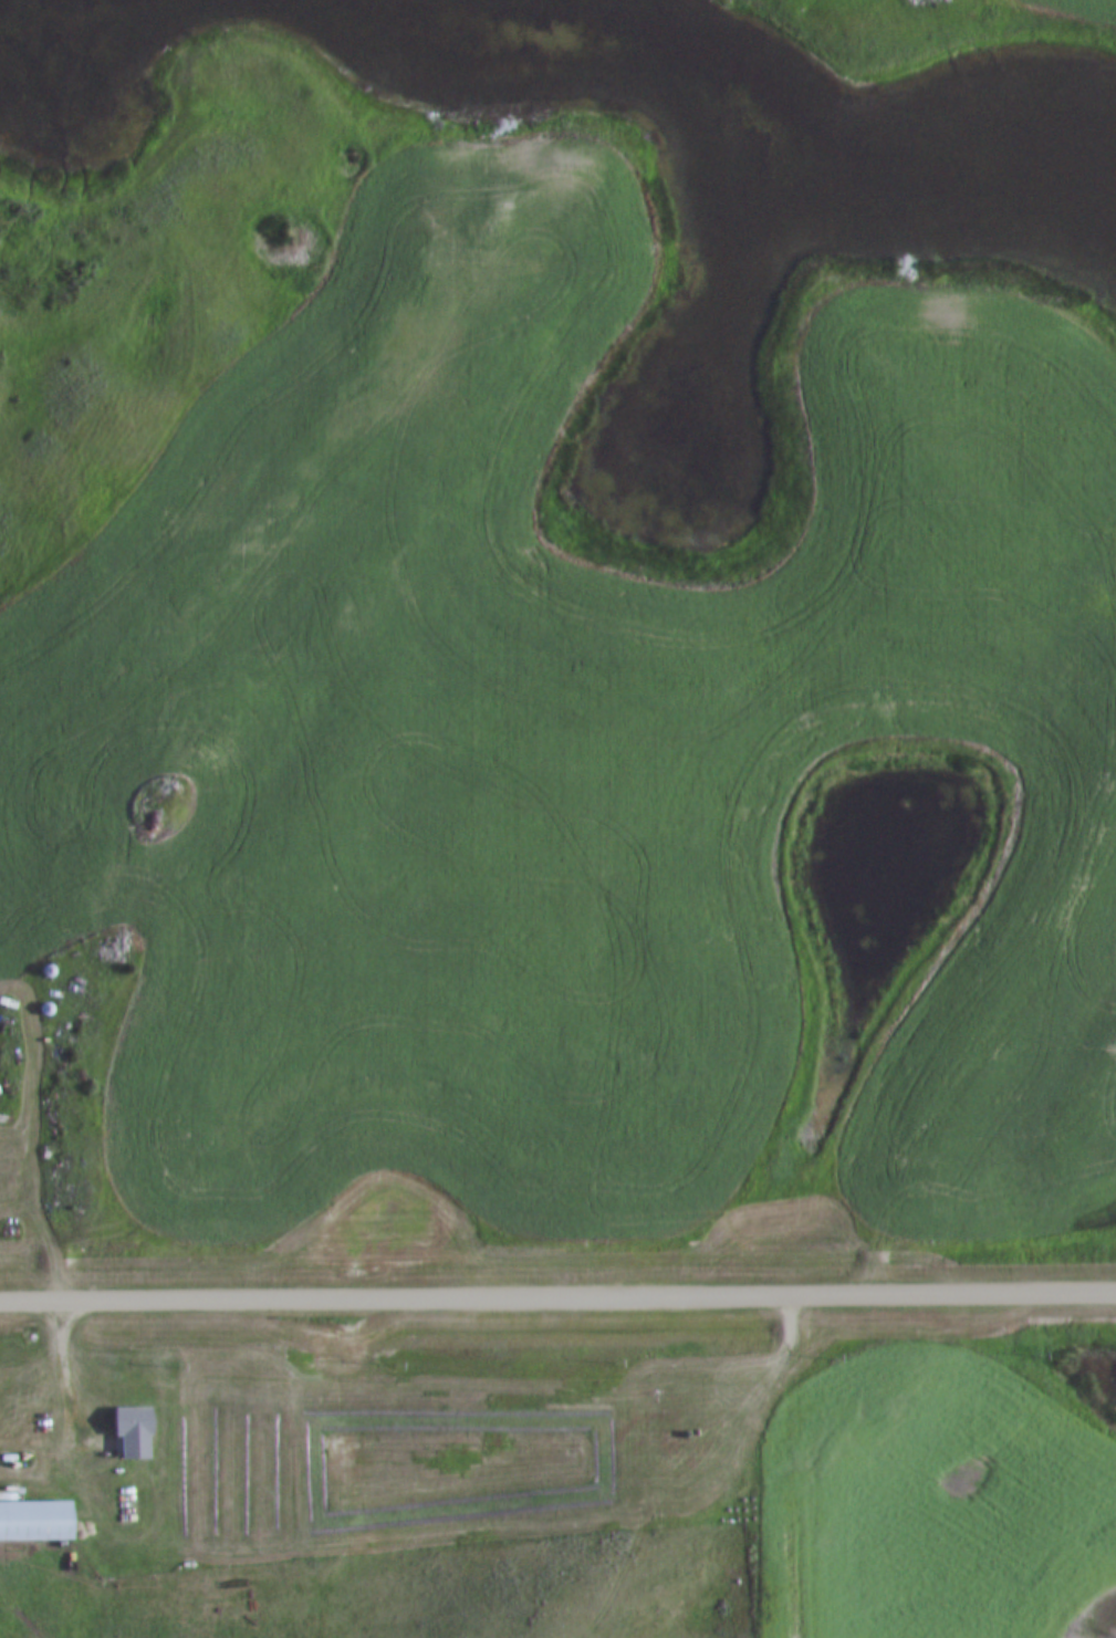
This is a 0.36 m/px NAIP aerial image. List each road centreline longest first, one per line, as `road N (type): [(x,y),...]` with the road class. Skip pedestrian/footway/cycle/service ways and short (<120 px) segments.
road 1 (tertiary): [(1115,1290),(0,1298)]

